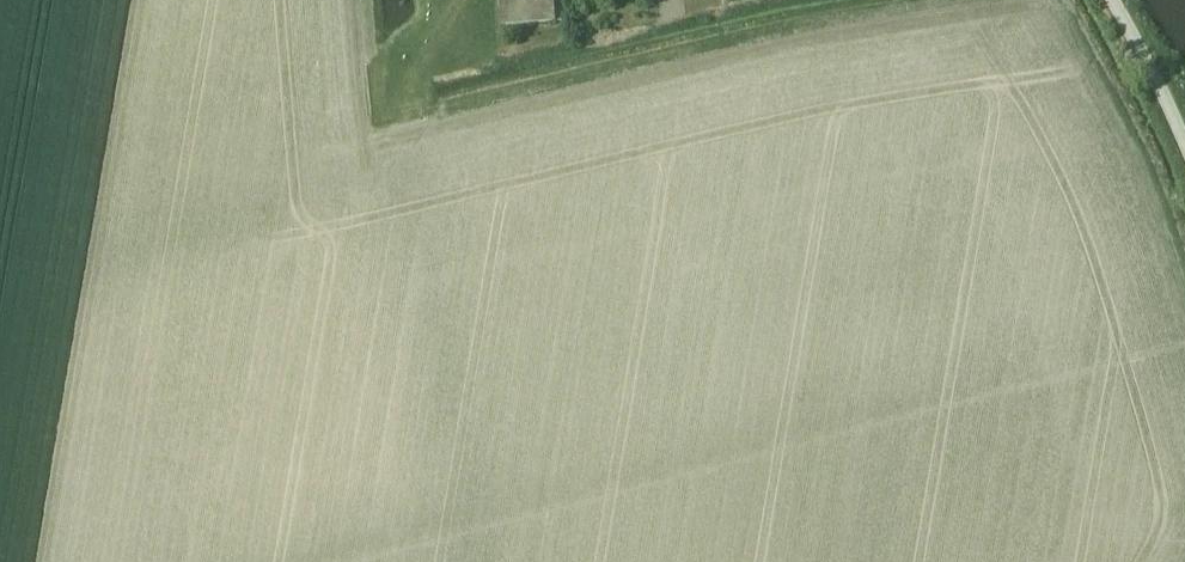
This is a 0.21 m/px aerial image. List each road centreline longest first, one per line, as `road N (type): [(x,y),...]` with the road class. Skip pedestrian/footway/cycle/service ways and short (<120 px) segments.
road 1 (unclassified): [(1184,142),(1113,0)]

